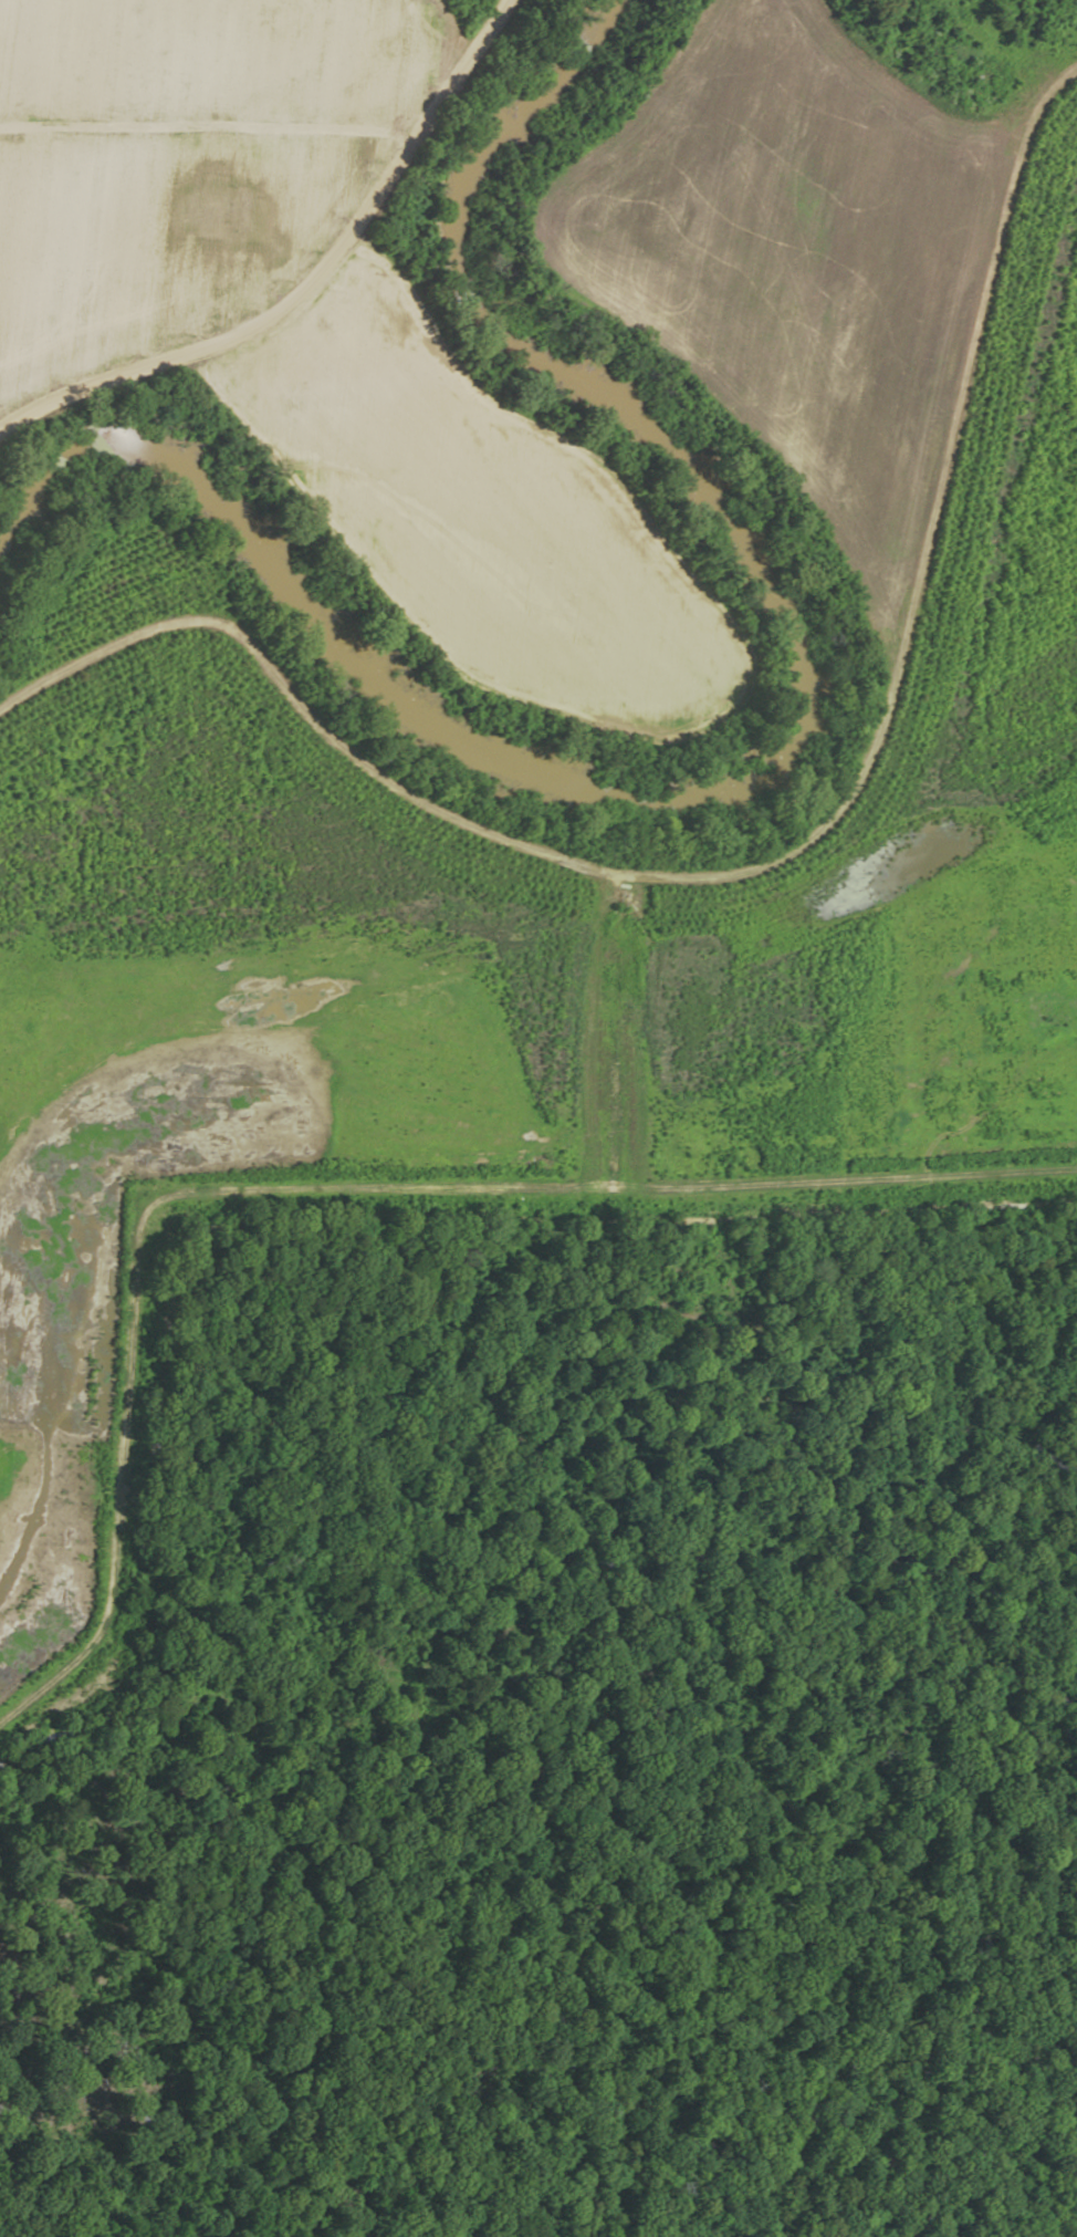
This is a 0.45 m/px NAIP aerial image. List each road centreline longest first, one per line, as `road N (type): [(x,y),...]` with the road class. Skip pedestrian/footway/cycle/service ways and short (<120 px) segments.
road 1 (residential): [(1041,97),(1011,158),(869,745),(843,810),(805,844),(736,873),(672,877),(532,853),(429,813),(314,715),(251,645),(220,630),(195,626),(148,637),(0,712)]
road 2 (residential): [(0,433),(157,360),(304,278),(393,165),(499,0)]
road 3 (residential): [(699,54),(945,121),(1041,97),(1076,52)]

